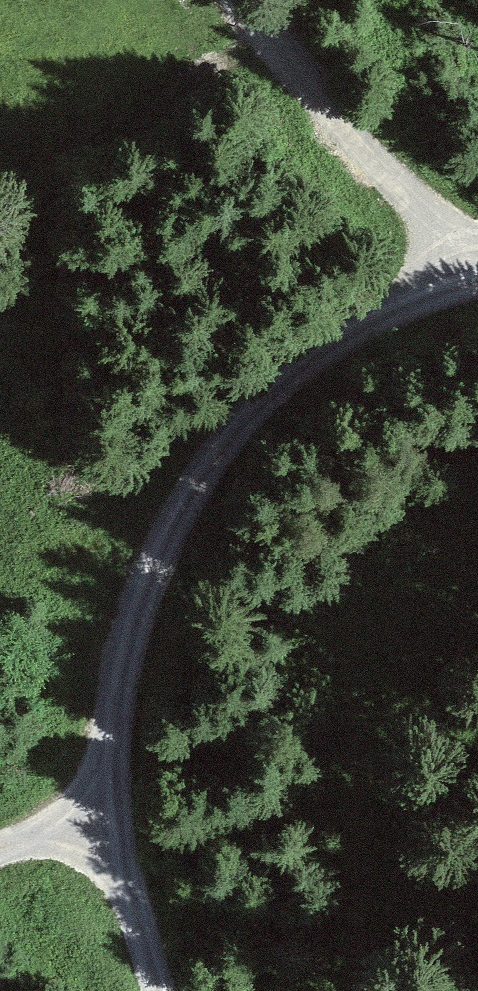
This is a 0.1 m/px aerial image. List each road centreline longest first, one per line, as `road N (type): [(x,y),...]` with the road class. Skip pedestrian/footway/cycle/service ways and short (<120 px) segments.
road 1 (track): [(93,836),(112,699),(142,587),(189,481),(224,429),(278,379),(443,274)]
road 2 (track): [(443,274),(221,0)]
road 3 (track): [(93,836),(147,990)]

